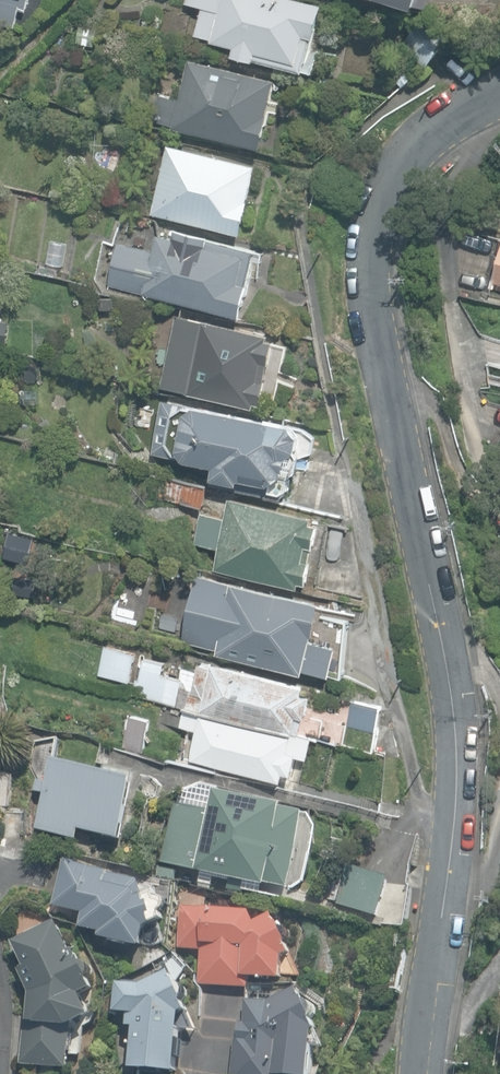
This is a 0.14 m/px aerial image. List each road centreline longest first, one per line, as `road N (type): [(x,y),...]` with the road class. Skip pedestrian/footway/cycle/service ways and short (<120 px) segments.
road 1 (residential): [(499,92),(450,118),(400,159),(368,254),(369,296),(446,661),(457,769),(421,1073)]

